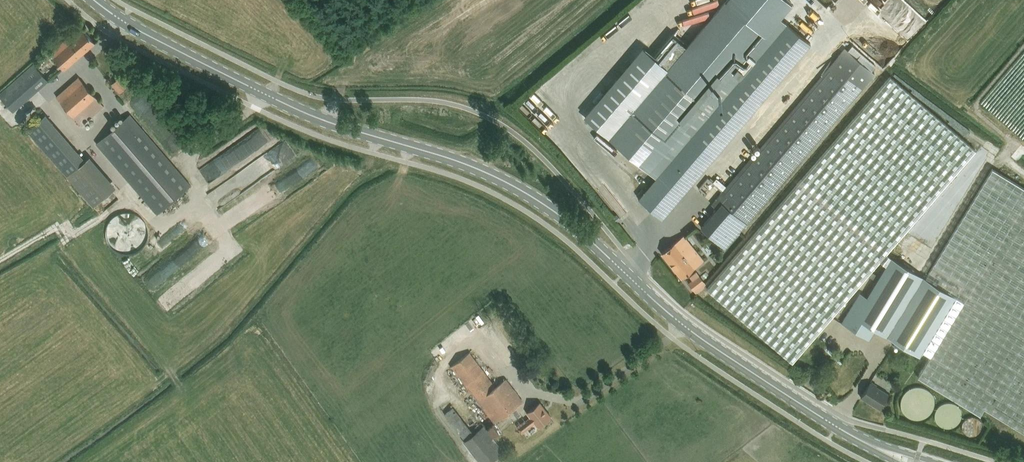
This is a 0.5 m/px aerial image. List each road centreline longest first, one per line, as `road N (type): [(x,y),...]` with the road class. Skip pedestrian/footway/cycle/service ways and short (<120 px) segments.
road 1 (secondary): [(911,461),(860,439),(679,323),(559,214),(485,173),(262,94),(95,0)]

